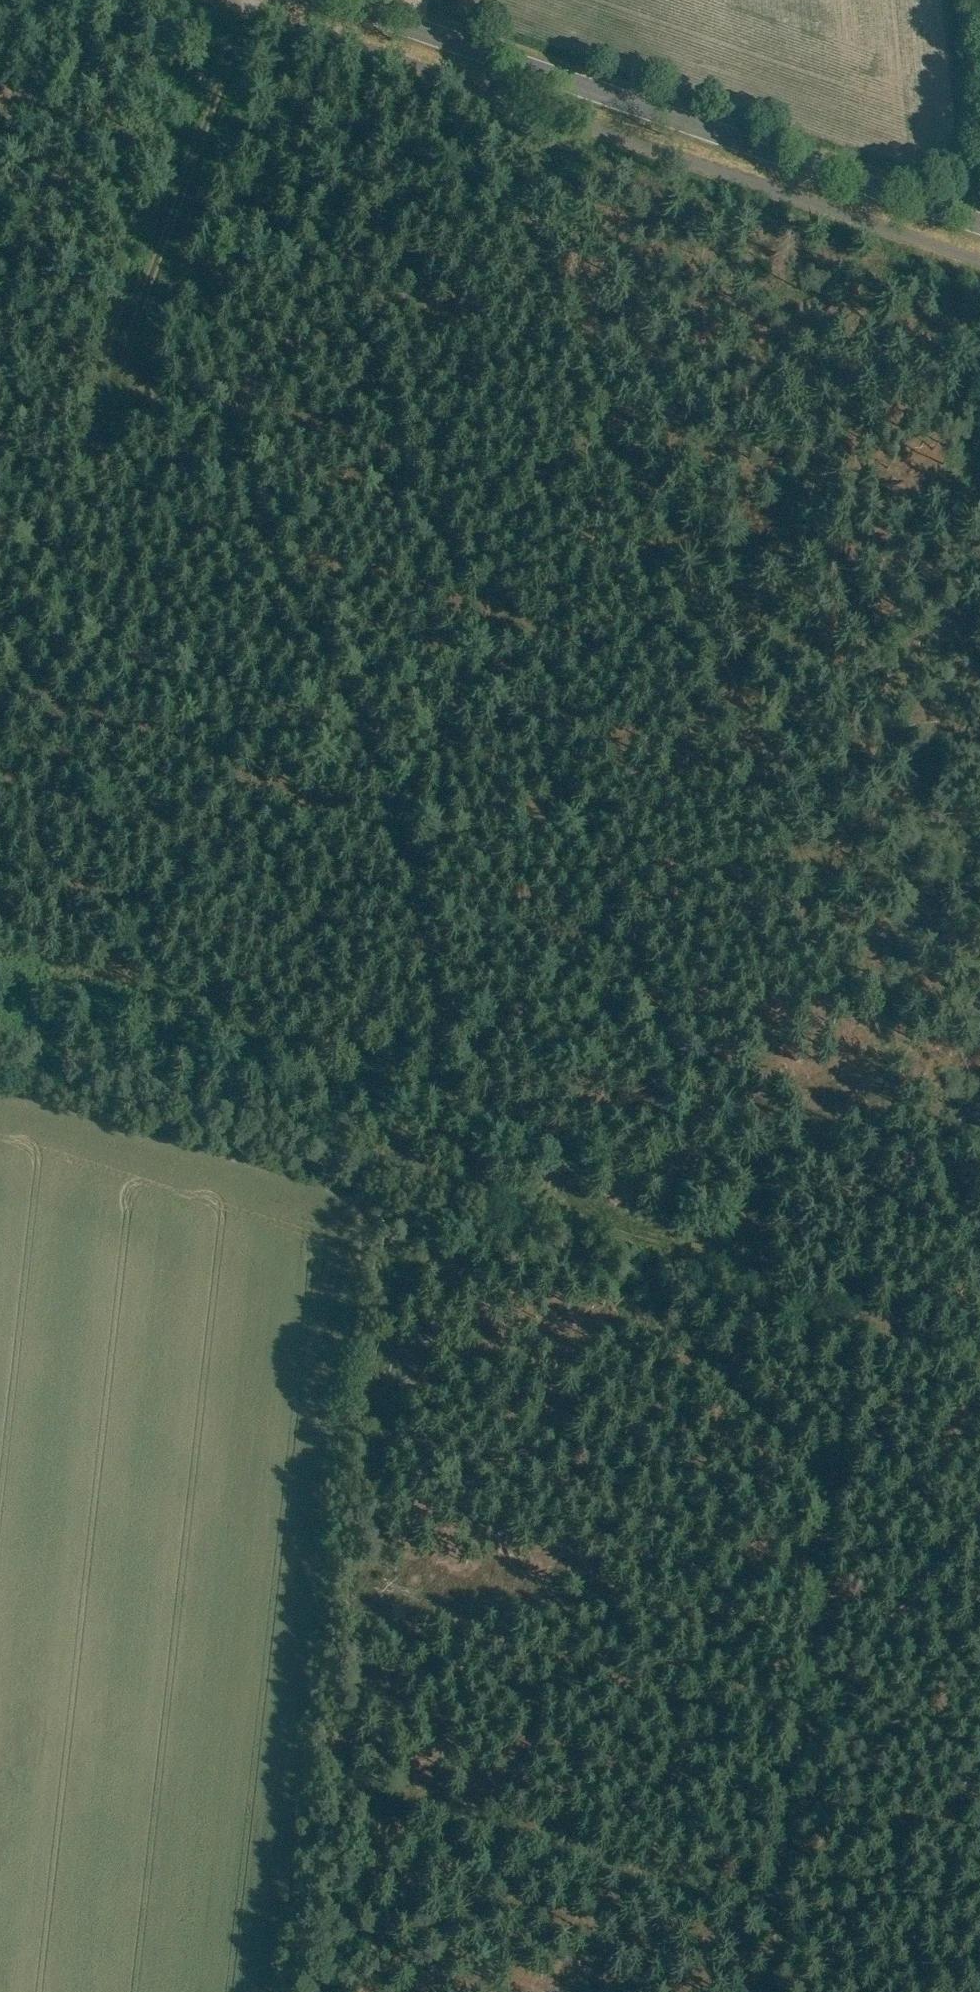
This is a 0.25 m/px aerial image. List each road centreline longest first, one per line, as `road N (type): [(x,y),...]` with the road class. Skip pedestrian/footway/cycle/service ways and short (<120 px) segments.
road 1 (tertiary): [(359,0),(979,213)]

